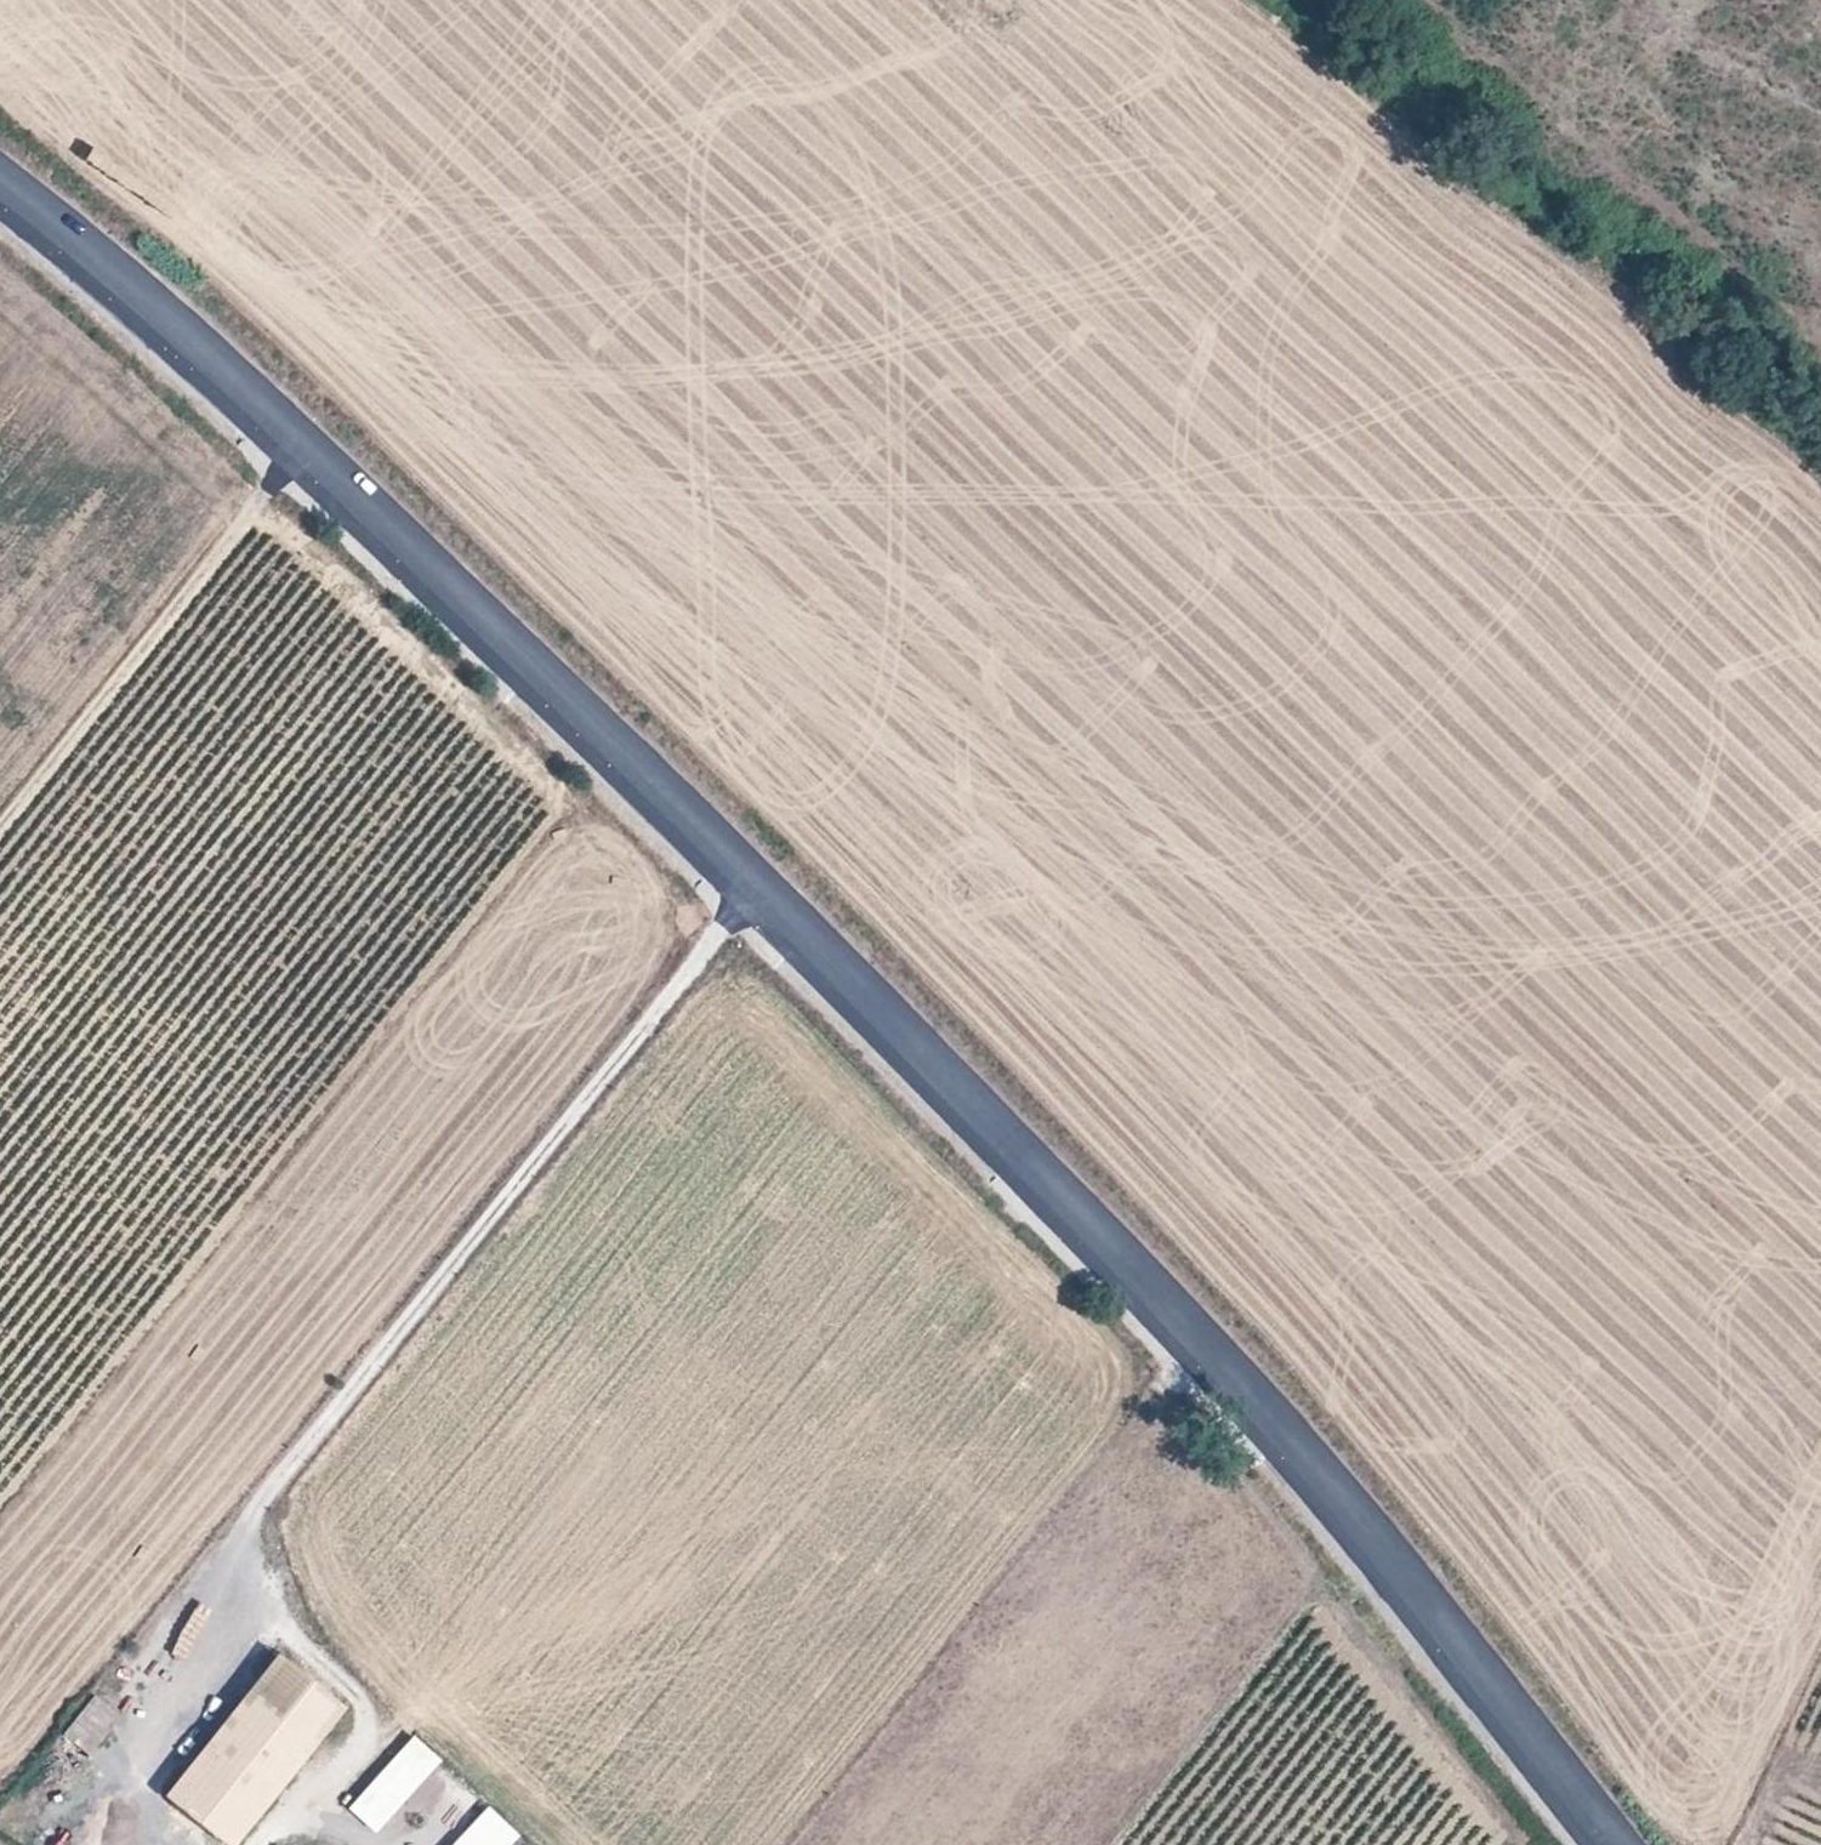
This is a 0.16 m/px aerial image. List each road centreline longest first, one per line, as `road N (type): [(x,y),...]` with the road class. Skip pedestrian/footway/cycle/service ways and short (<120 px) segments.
road 1 (tertiary): [(0,189),(128,282),(824,955),(1304,1454),(1610,1844)]

